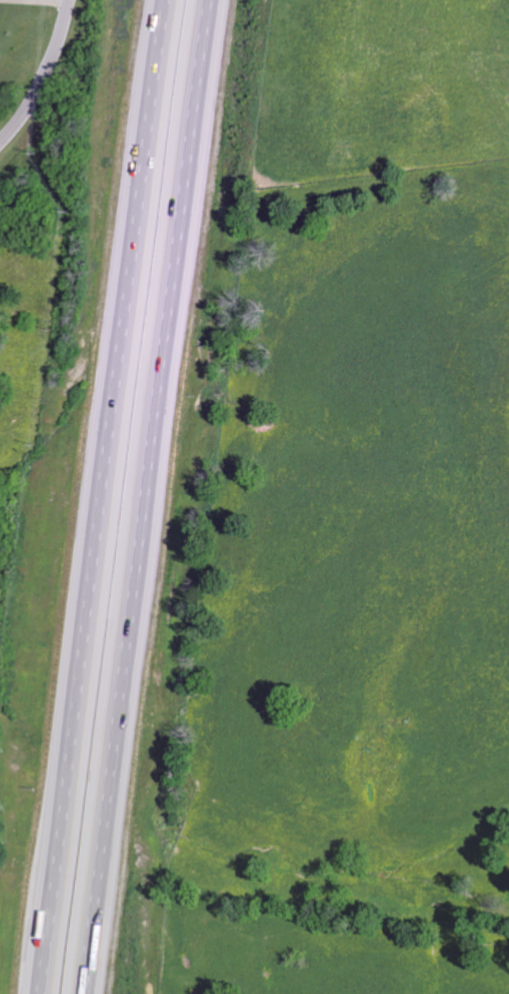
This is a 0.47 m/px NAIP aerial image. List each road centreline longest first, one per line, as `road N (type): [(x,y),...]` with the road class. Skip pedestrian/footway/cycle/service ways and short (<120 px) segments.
road 1 (motorway): [(84,993),(207,0)]
road 2 (motorway): [(165,0),(43,993)]
road 3 (residential): [(70,0),(44,80),(0,145)]

